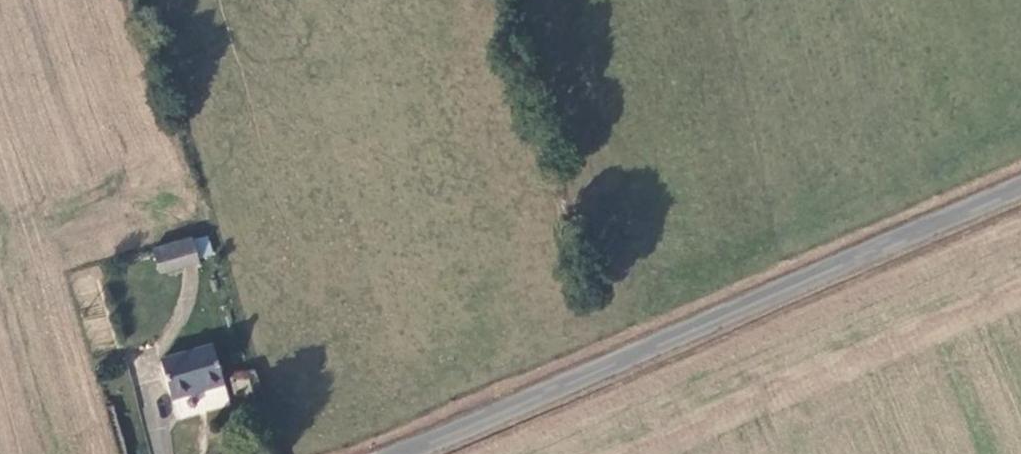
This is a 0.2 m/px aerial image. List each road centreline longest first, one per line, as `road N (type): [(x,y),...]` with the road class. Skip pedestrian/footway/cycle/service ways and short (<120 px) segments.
road 1 (tertiary): [(1020,186),(407,453)]

